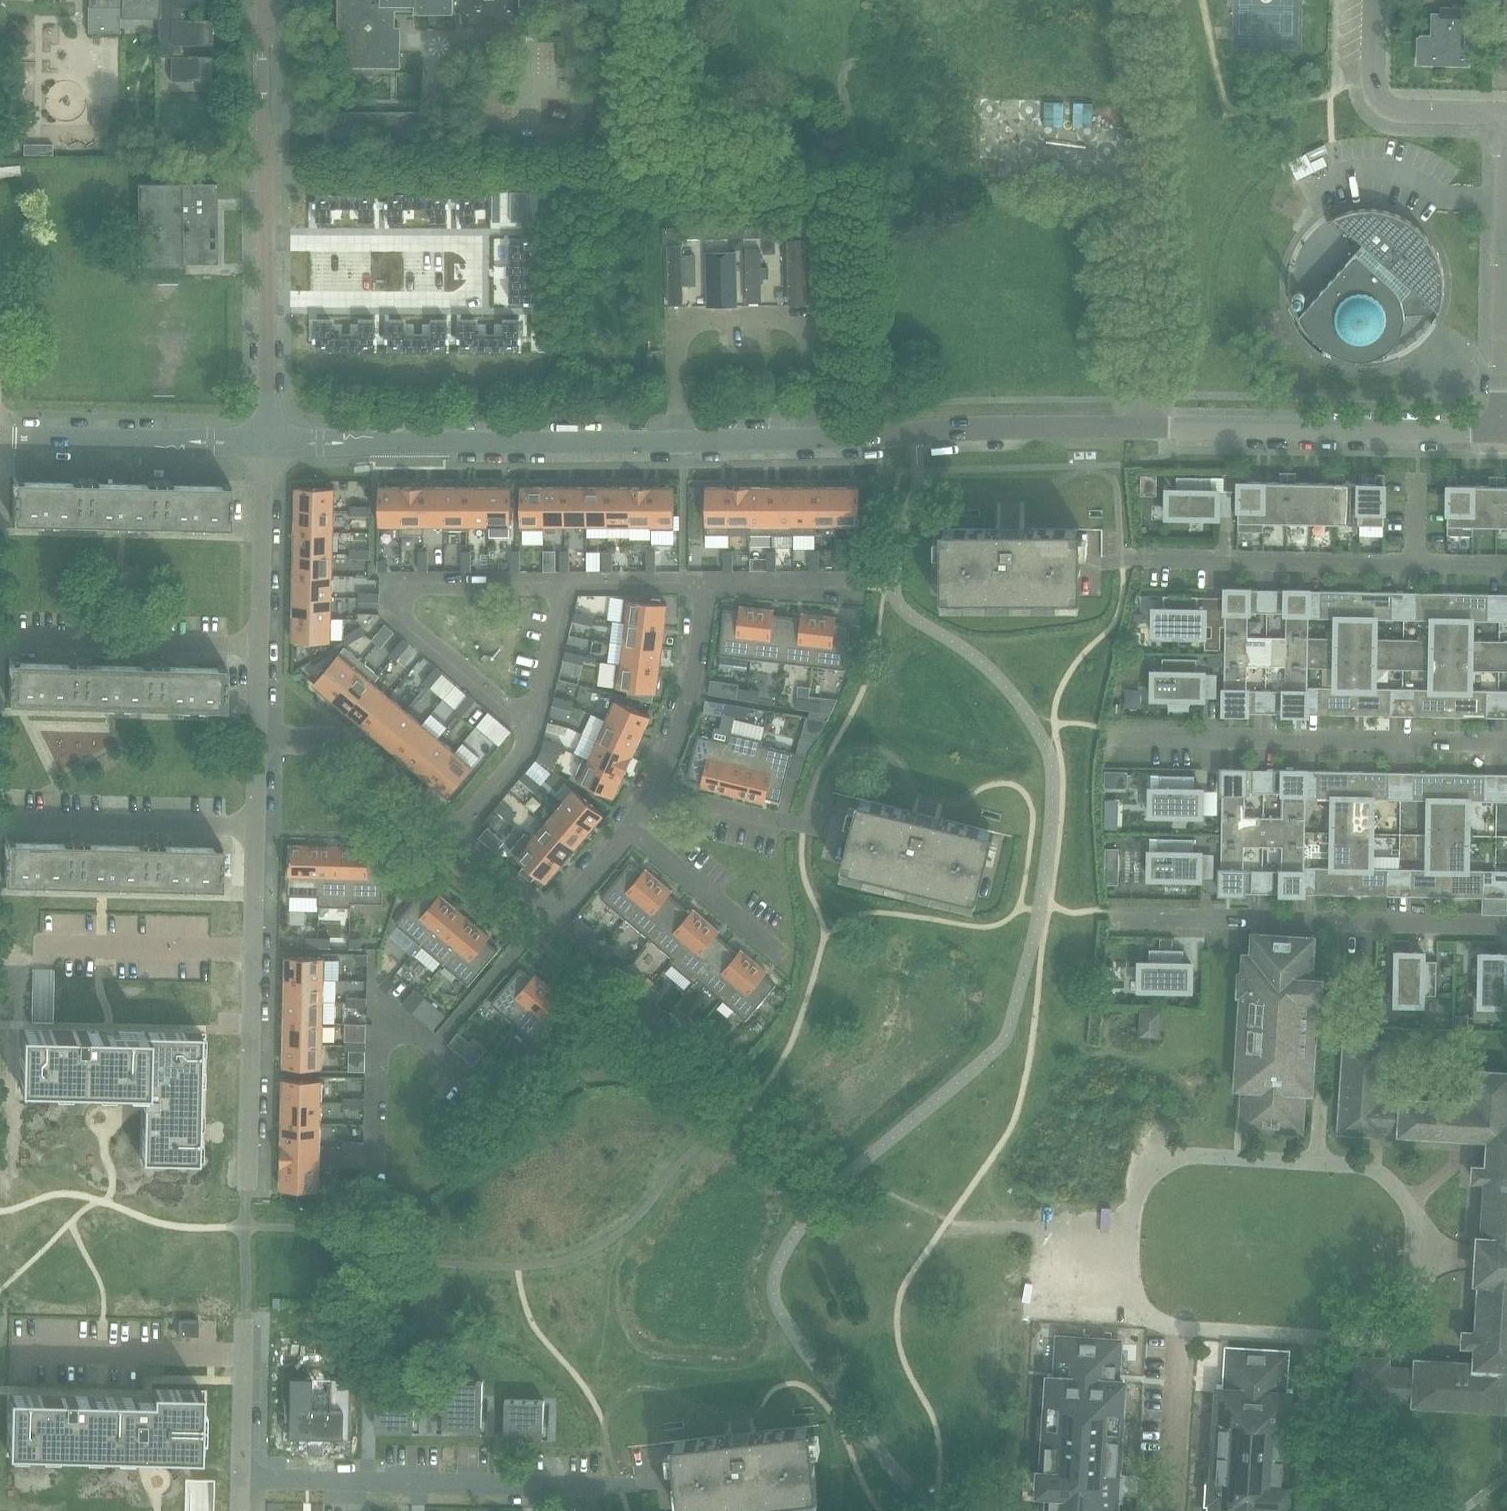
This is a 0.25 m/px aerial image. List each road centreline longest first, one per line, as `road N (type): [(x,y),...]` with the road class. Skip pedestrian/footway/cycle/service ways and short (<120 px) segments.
road 1 (residential): [(258,735),(342,737),(556,916),(627,829)]
road 2 (unclassified): [(268,443),(265,0)]
road 3 (residential): [(678,442),(268,443)]
road 4 (residential): [(1506,745),(1113,739)]
road 5 (residential): [(1118,919),(1506,927)]
road 6 (unclassified): [(1418,1254),(1408,1201),(1387,1178),(1351,1165),(1179,1157),(1145,1179),(1131,1229)]
road 7 (residential): [(1506,568),(1122,562)]
road 8 (residential): [(241,1475),(622,1486)]
road 9 (residential): [(814,439),(812,318),(676,320),(678,442)]
road 10 (residential): [(651,789),(687,697),(703,582),(859,588)]
road 11 (residential): [(1501,432),(1145,426)]
road 12 (residential): [(1145,426),(814,439)]
road 13 (unclassified): [(1149,1313),(1182,1329),(1362,1334),(1404,1305),(1418,1254)]
road 14 (residential): [(253,951),(44,946),(42,1030)]
road 15 (residential): [(1501,432),(1506,156)]
road 16 (residential): [(268,443),(0,436)]
road 17 (residential): [(11,639),(260,645)]
road 18 (residential): [(7,820),(256,826)]
road 19 (residential): [(247,1189),(253,951)]
road 20 (residential): [(12,1350),(244,1354)]
road 21 (residential): [(627,829),(785,959)]
road 22 (residential): [(260,645),(268,443)]
road 23 (unclassified): [(1145,426),(1133,226)]
road 24 (unclassified): [(1149,1313),(1134,1510)]
road 25 (residential): [(651,789),(828,831)]
road 26 (residential): [(814,439),(678,442)]
road 27 (residential): [(1379,100),(1403,112),(1506,114)]
road 28 (residential): [(253,951),(256,826)]
road 29 (residential): [(241,1475),(244,1354)]

